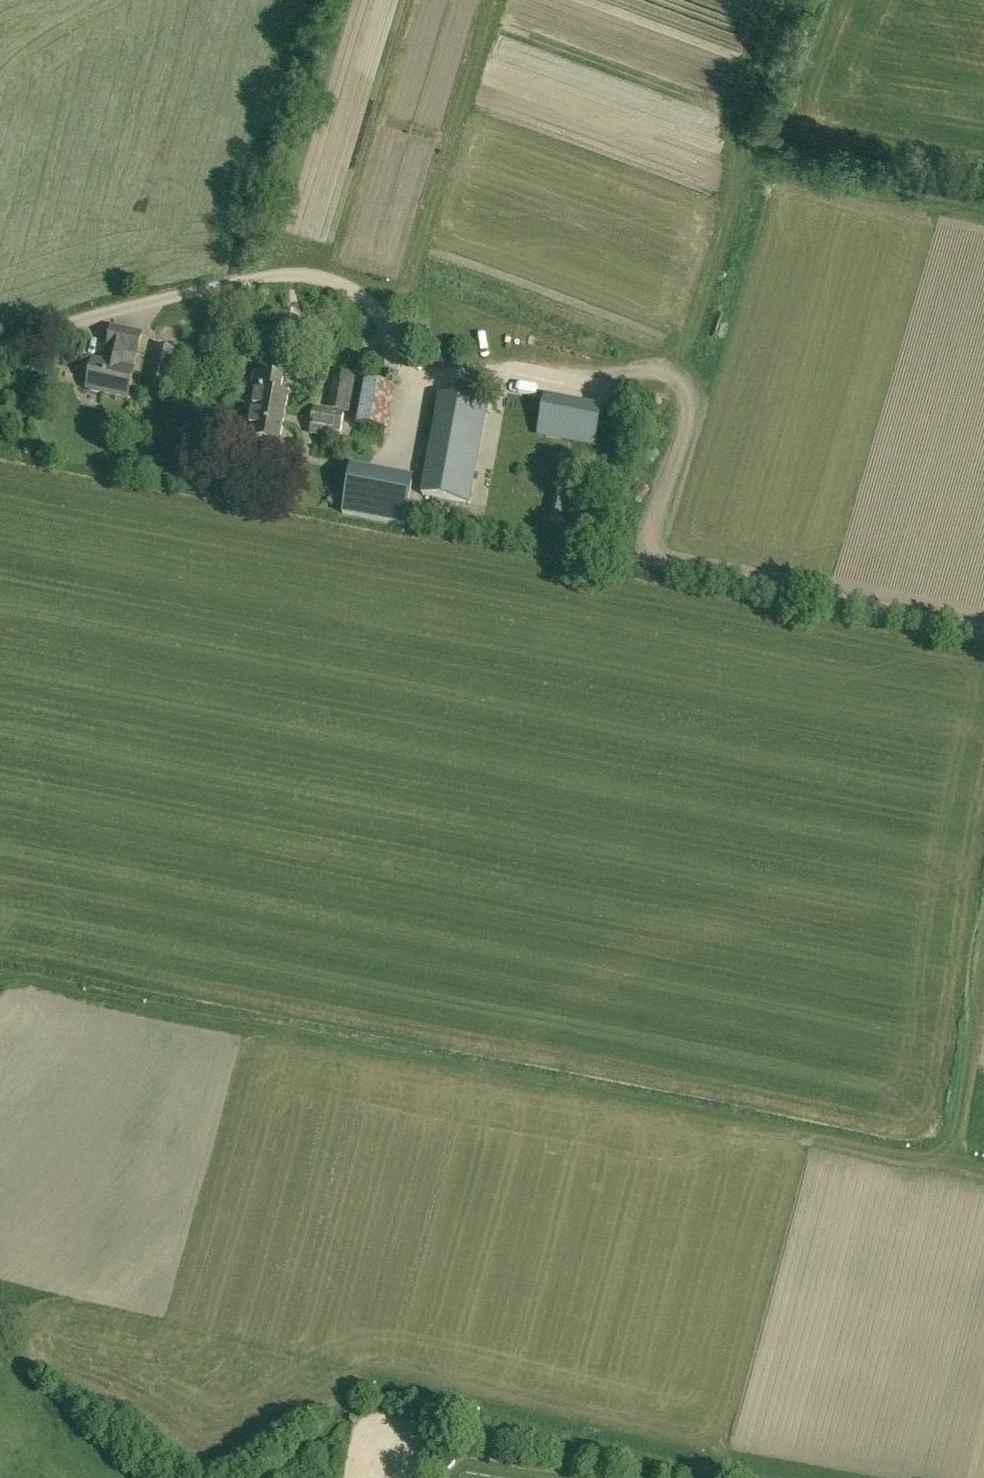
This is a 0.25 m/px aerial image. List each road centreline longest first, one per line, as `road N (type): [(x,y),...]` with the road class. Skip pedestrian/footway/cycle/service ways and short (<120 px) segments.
road 1 (track): [(417,387),(528,360),(678,380),(690,390),(689,407),(646,541),(658,565),(983,637)]
road 2 (track): [(394,340),(494,0)]
road 3 (track): [(983,959),(949,1154)]

